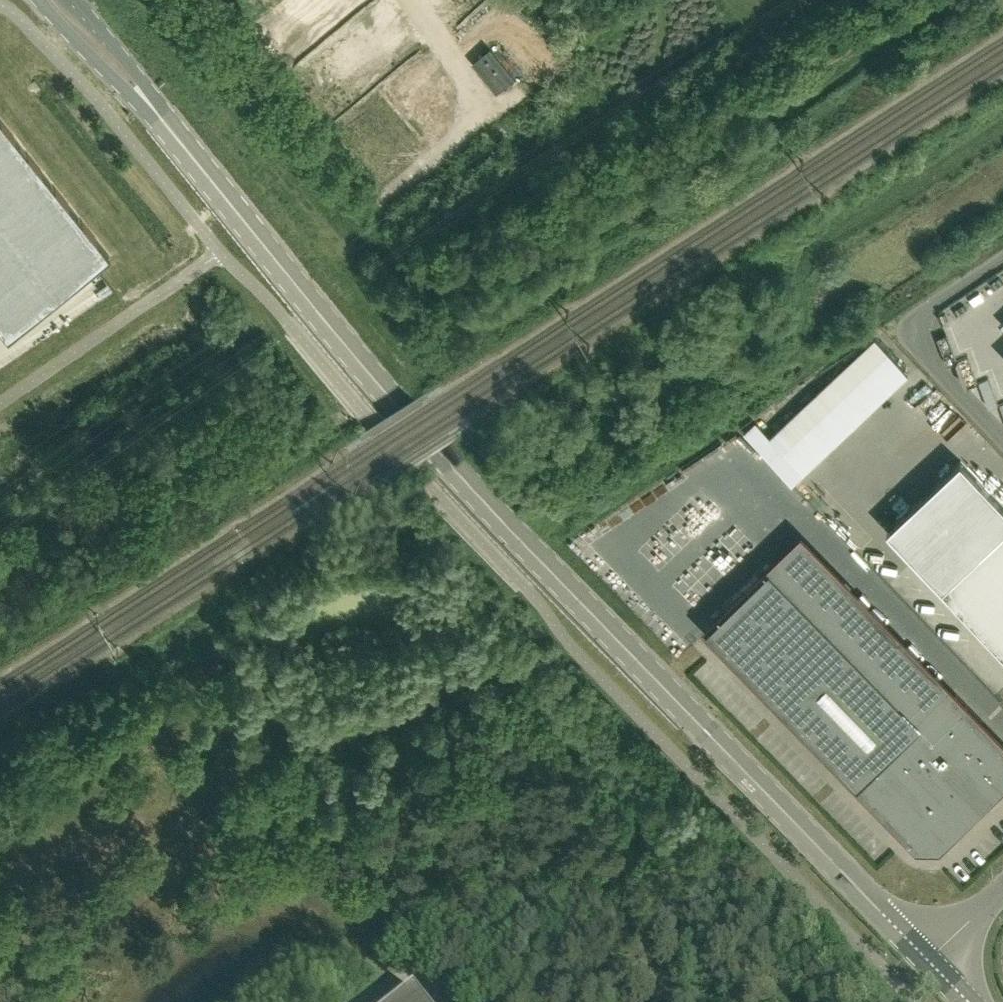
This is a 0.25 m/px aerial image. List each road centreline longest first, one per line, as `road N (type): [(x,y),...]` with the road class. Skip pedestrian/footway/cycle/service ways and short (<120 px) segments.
road 1 (tertiary): [(63,0),(443,461),(927,962)]

